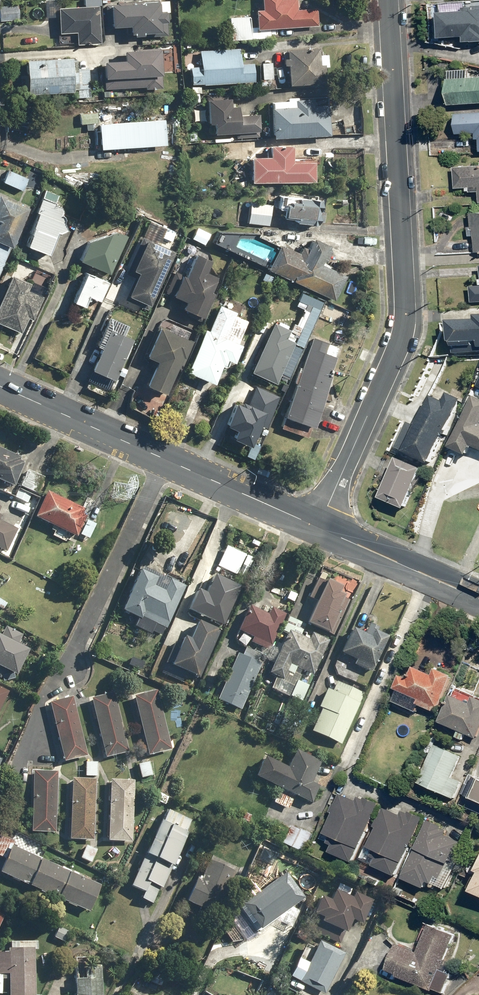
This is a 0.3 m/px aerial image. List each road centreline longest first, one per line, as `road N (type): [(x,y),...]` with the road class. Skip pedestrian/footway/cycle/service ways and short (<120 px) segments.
road 1 (residential): [(389,0),(406,328),(320,528)]
road 2 (residential): [(163,458),(60,684)]
road 3 (secondary): [(0,386),(163,458)]
road 4 (secondary): [(320,528),(478,598)]
road 5 (secondary): [(163,458),(320,528)]

